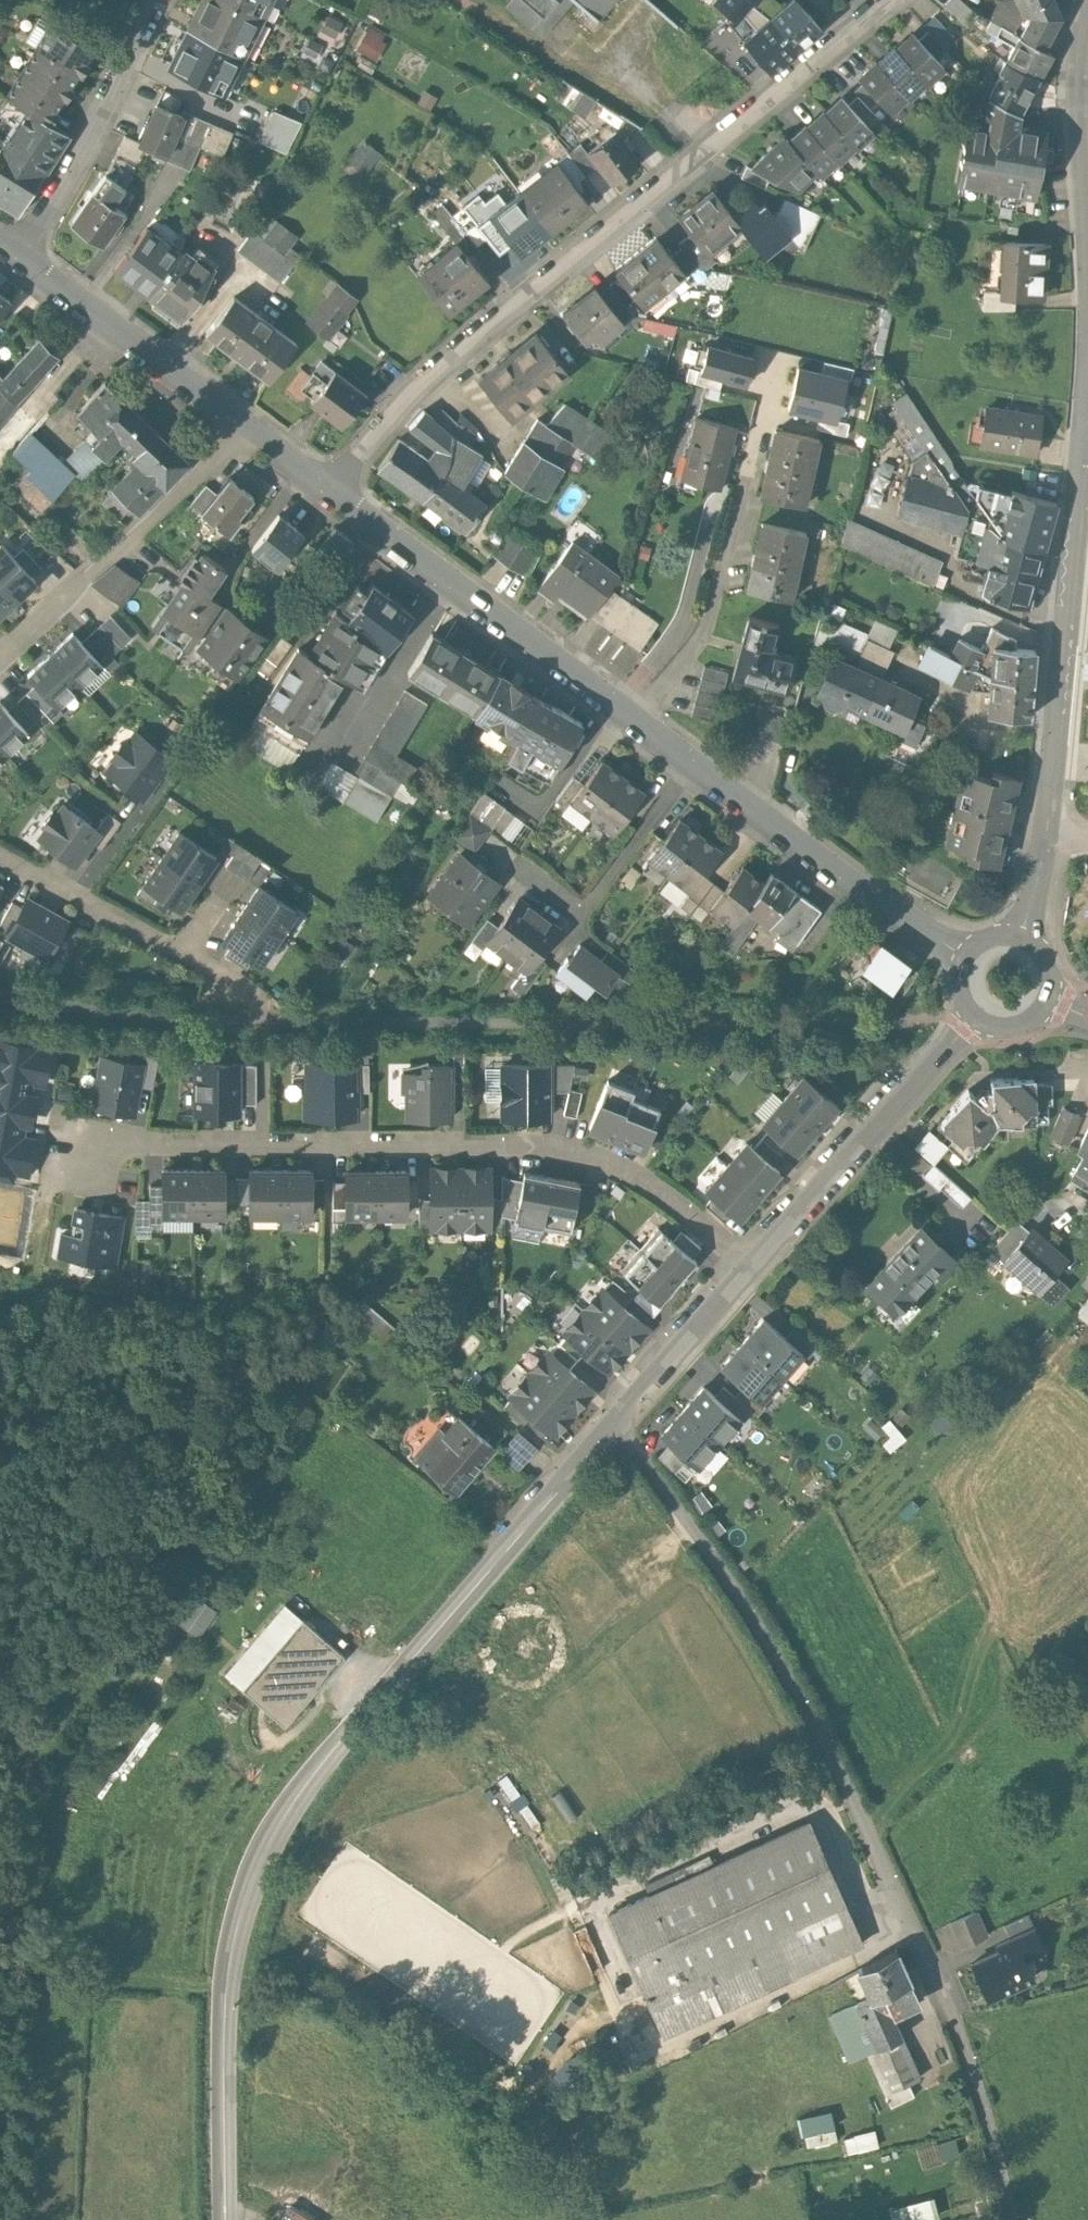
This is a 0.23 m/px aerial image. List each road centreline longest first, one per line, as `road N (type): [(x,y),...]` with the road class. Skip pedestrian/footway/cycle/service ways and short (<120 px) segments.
road 1 (tertiary): [(617,1422),(308,1780),(250,1880),(225,1994),(225,2219)]
road 2 (unclassified): [(617,1422),(792,1684),(882,1862),(969,2063),(1014,2219)]
road 3 (tertiary): [(332,484),(691,761),(965,958)]
road 4 (residential): [(332,484),(396,405),(884,0)]
road 5 (residential): [(746,1272),(683,1208),(612,1172),(513,1140),(262,1143),(93,1159)]
road 6 (tertiary): [(1048,831),(1087,423)]
road 7 (tertiary): [(973,1017),(746,1272)]
road 8 (residential): [(249,425),(0,658)]
road 9 (residential): [(23,258),(154,0)]
road 10 (tertiary): [(23,258),(249,425)]
road 11 (tertiary): [(1087,294),(1082,93),(1087,44)]
road 12 (residential): [(0,857),(181,950)]
road 13 (tertiary): [(746,1272),(617,1422)]

